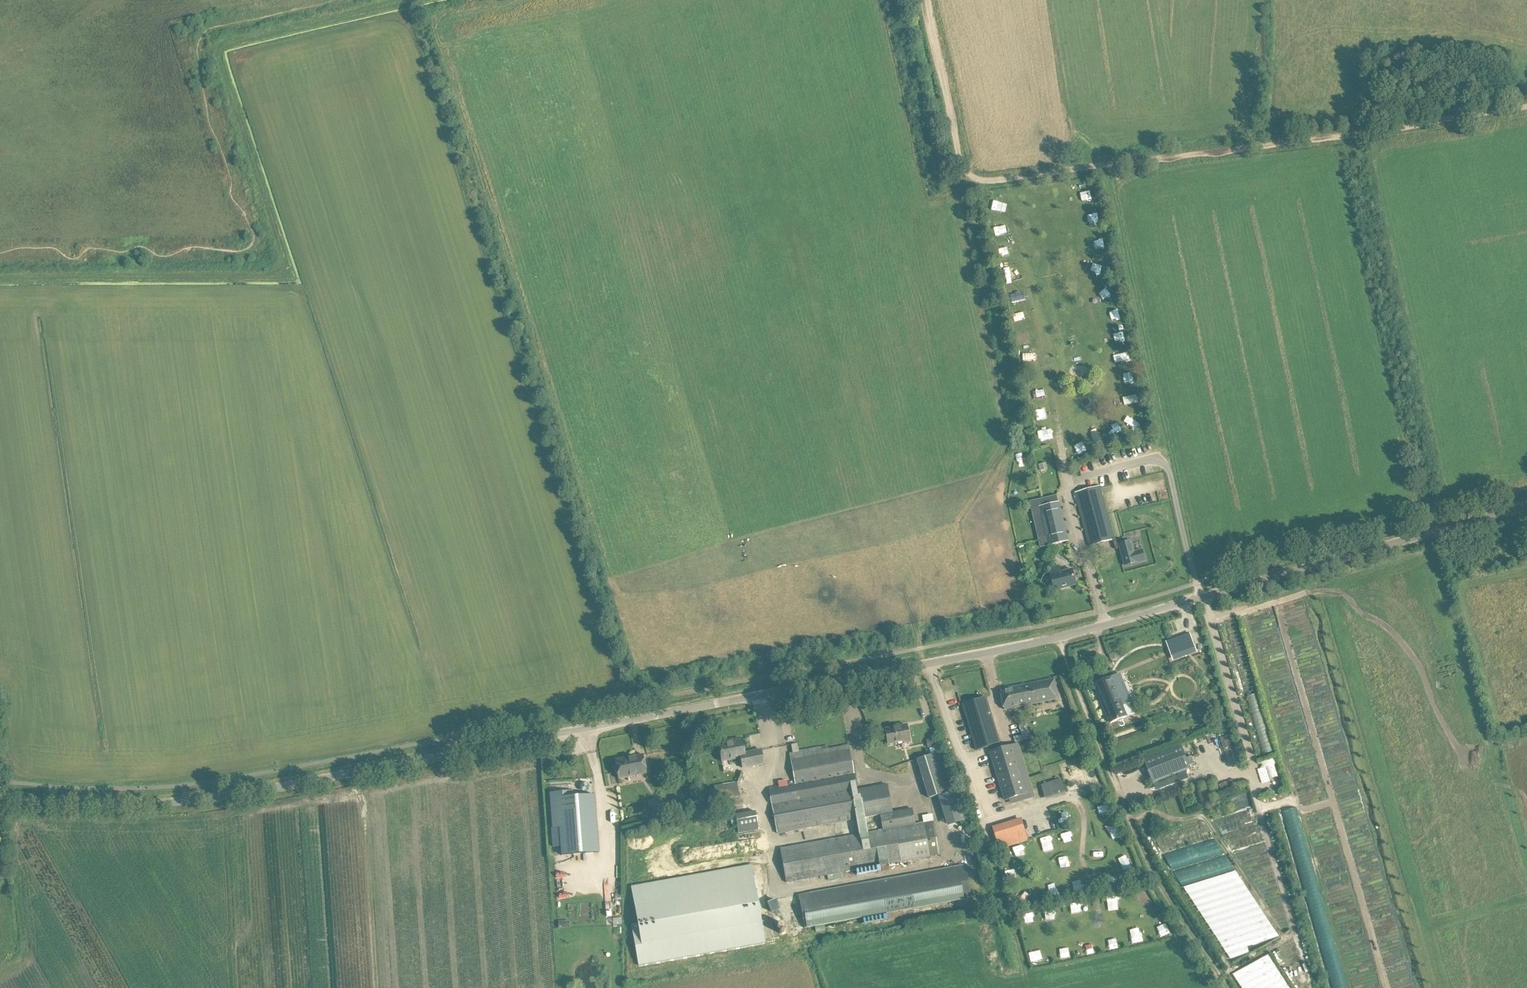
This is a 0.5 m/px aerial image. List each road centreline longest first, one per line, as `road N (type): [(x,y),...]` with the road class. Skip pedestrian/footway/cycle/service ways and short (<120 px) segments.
road 1 (unclassified): [(0,798),(111,805),(216,798),(1009,648),(1526,505)]
road 2 (track): [(1526,105),(1101,164)]
road 3 (track): [(1227,987),(1154,874),(1060,637)]
road 4 (track): [(1101,164),(972,178),(923,0)]
road 5 (track): [(1197,583),(1165,464)]

